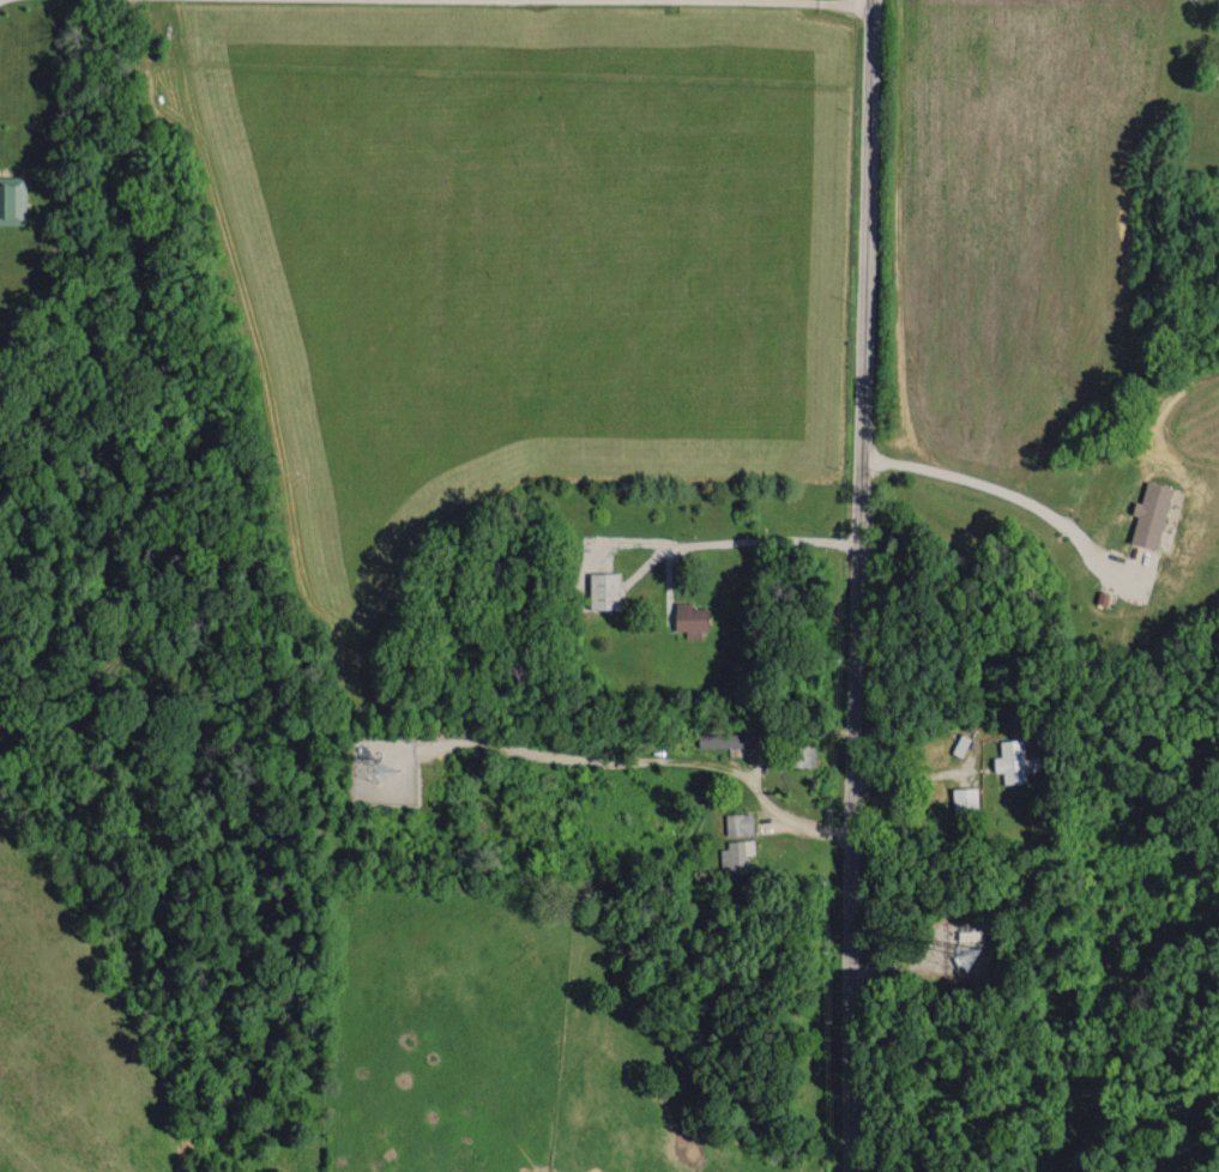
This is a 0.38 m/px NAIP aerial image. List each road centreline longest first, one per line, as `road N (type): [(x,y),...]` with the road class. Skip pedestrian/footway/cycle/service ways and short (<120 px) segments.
road 1 (residential): [(851,1171),(869,0)]

